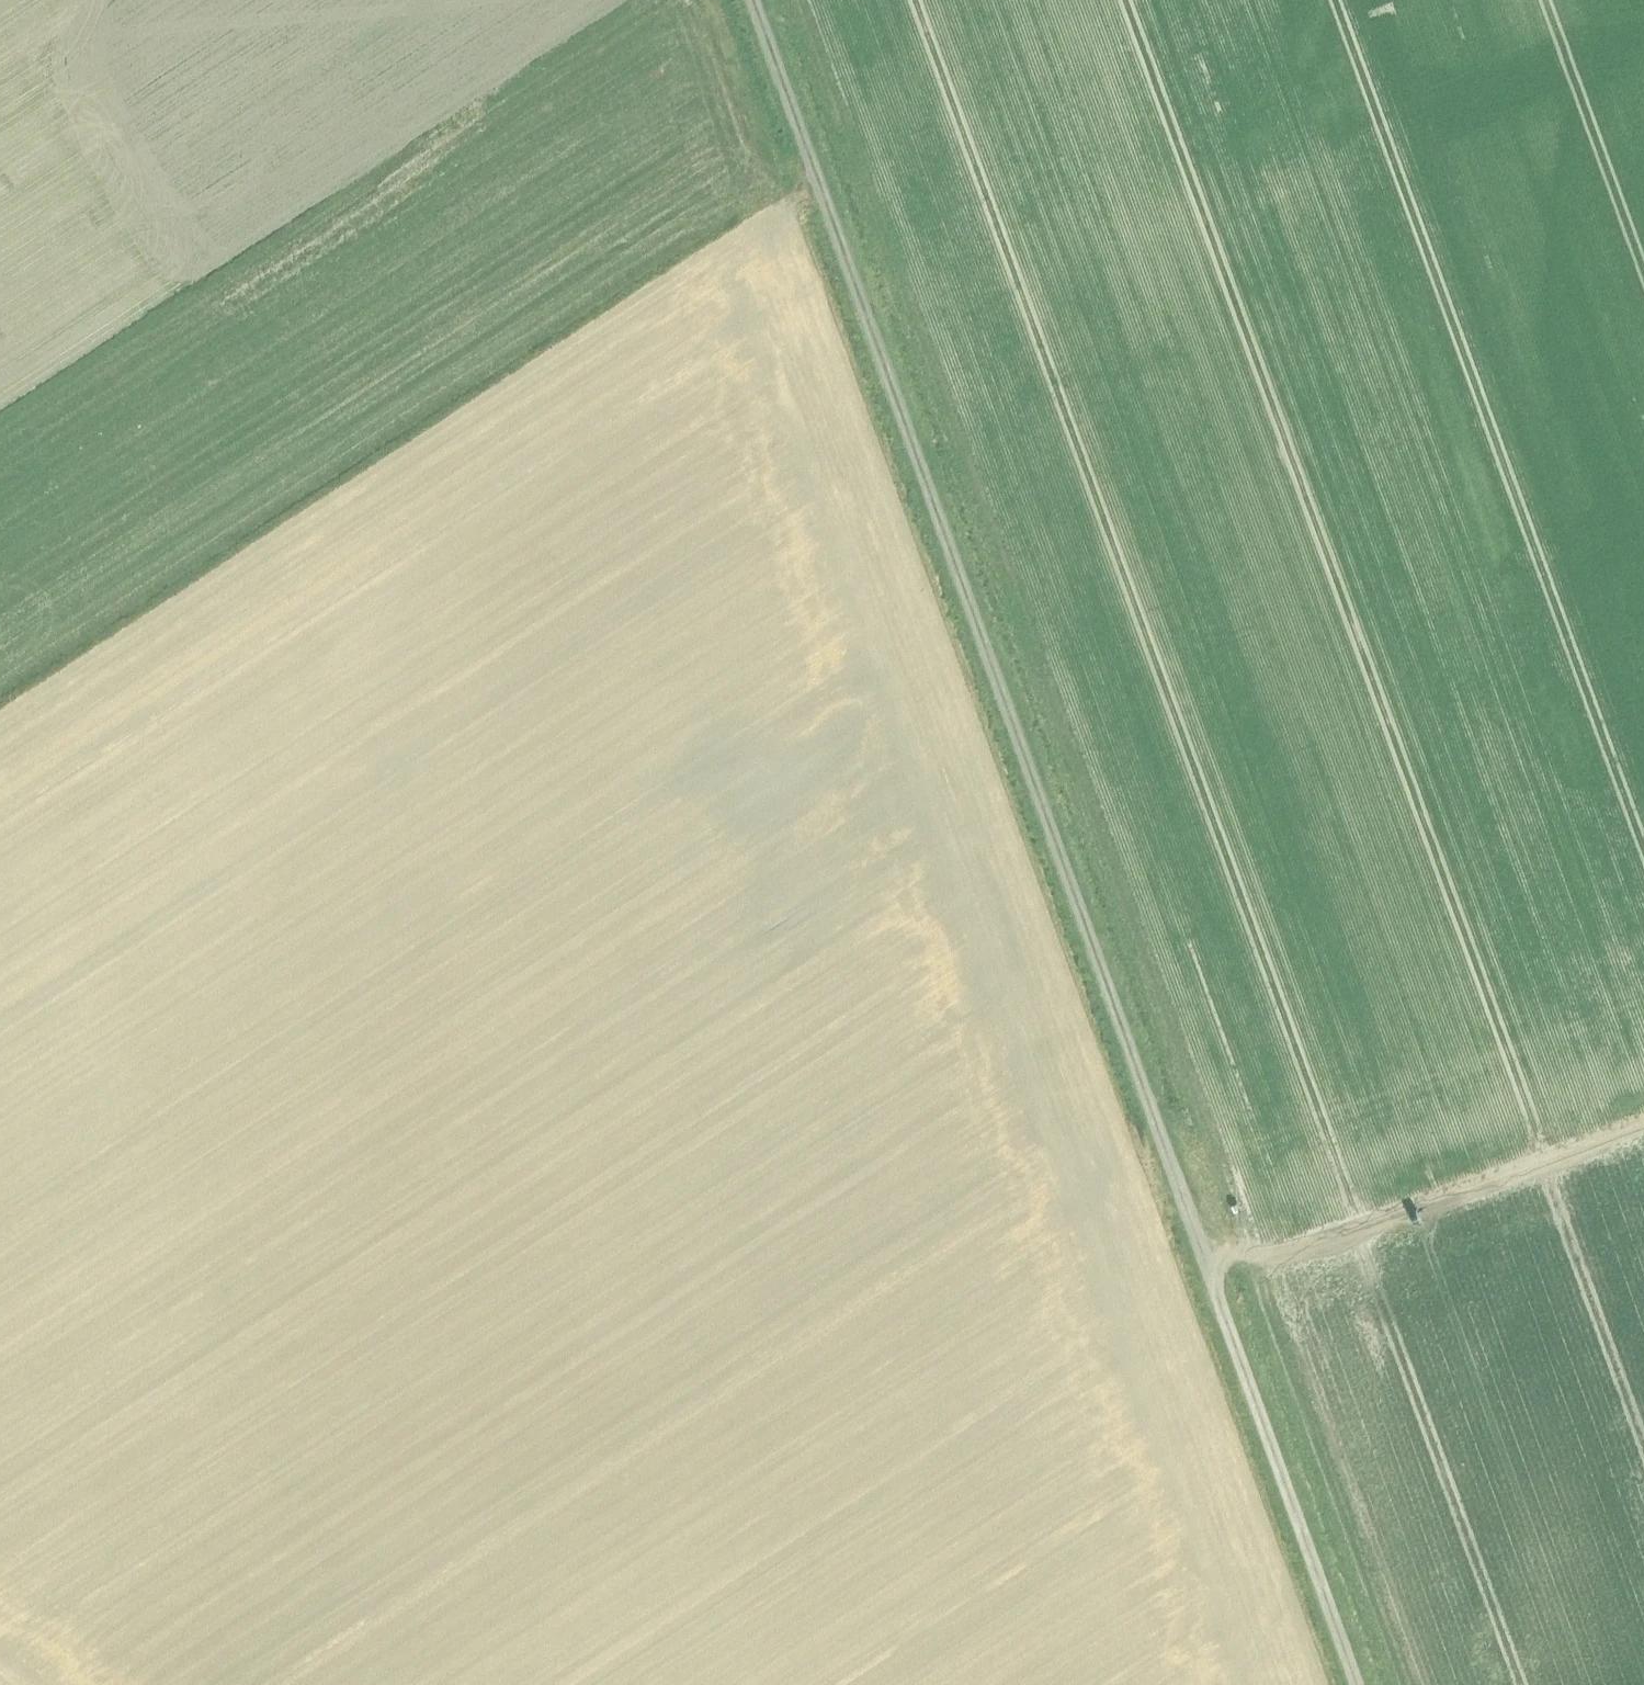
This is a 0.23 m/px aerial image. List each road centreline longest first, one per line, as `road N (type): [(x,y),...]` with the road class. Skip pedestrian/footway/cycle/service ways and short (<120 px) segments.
road 1 (track): [(1364,1684),(761,0)]

